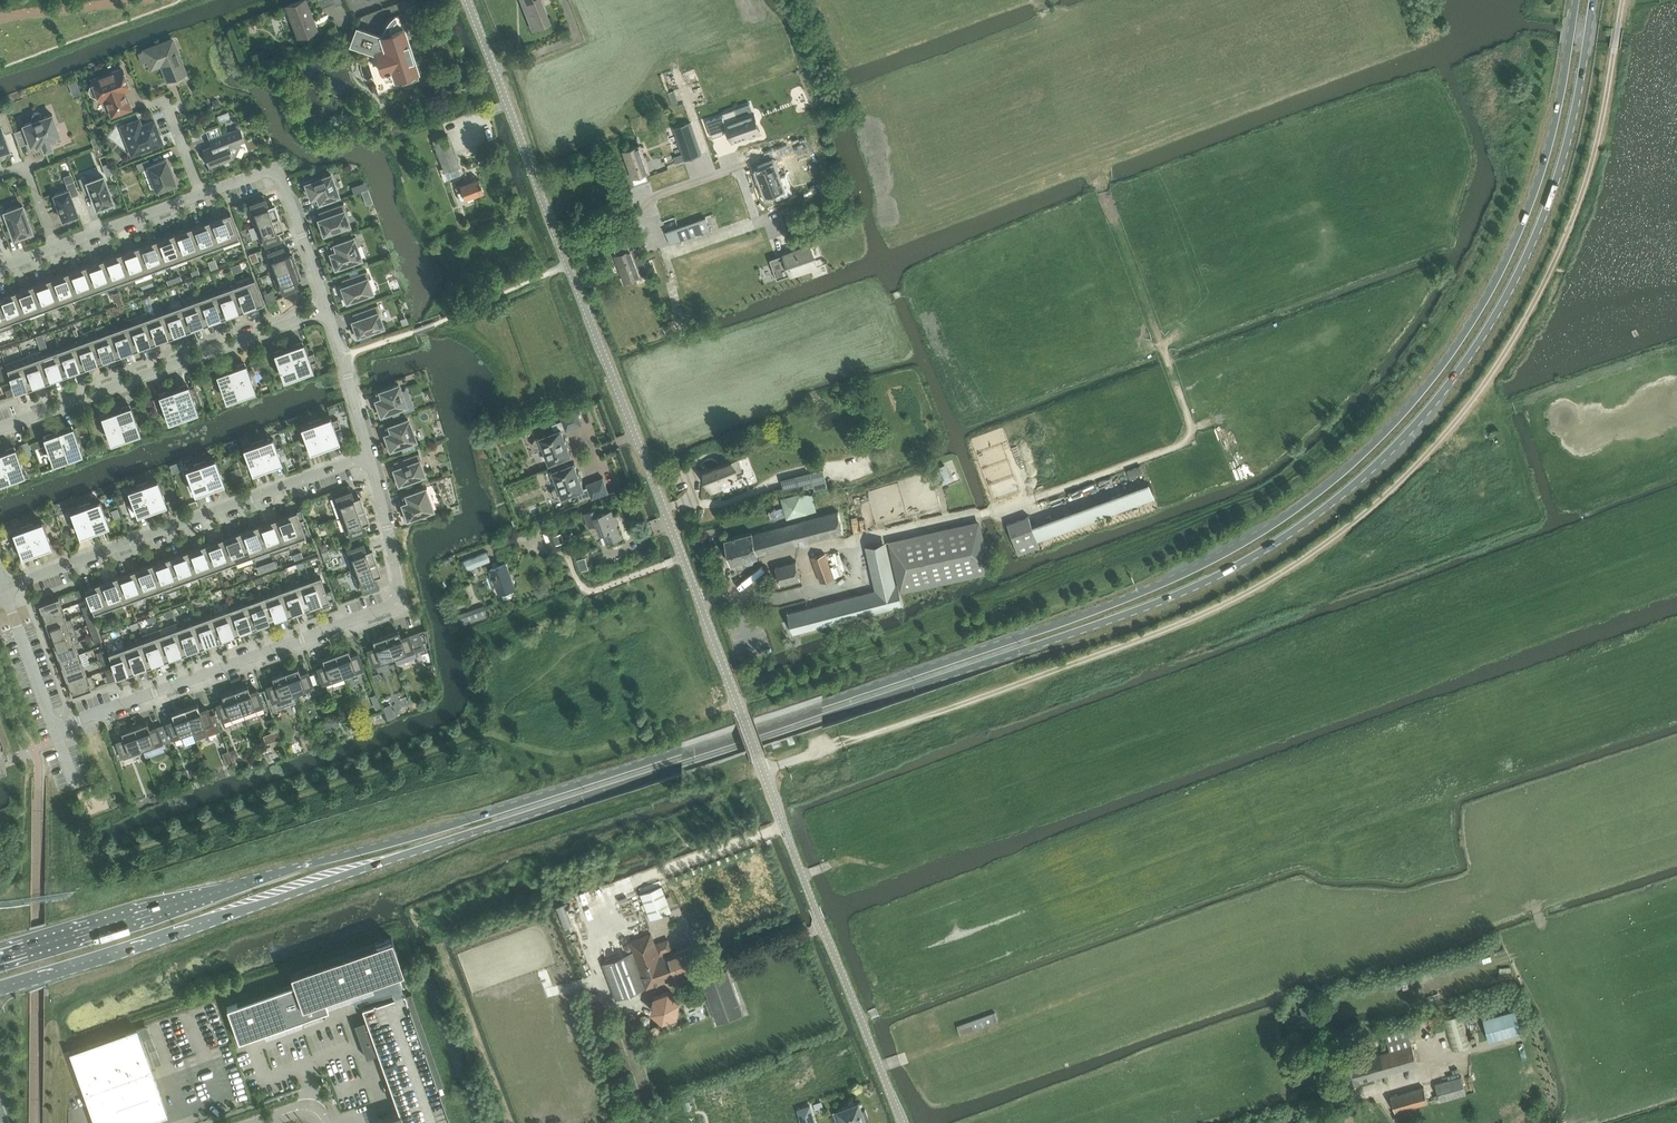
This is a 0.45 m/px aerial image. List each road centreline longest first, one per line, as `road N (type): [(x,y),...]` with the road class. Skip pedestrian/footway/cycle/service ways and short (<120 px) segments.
road 1 (primary): [(0,988),(1093,626),(1213,578),(1297,528),(1396,445),(1500,310),(1568,146),(1594,0)]
road 2 (primary): [(1577,0),(1529,207),(1479,310),(1444,364),(1364,453),(1221,555),(1090,613),(665,758),(0,957)]
road 3 (tertiary): [(901,1122),(466,0)]
road 4 (track): [(810,755),(1245,594),(1375,503),(1444,437),(1550,276),(1595,151),(1623,0)]
road 5 (track): [(698,597),(743,583),(792,552),(1003,512),(1187,439),(1191,427),(1045,0)]
road 6 (residential): [(54,729),(391,606),(400,589),(368,455)]
road 7 (residential): [(2,586),(368,455)]
road 8 (residential): [(0,428),(327,309)]
road 9 (residential): [(55,249),(202,194)]
road 10 (residential): [(54,729),(2,586)]
road 11 (residential): [(368,455),(327,309)]
road 12 (residential): [(327,309),(276,173)]

